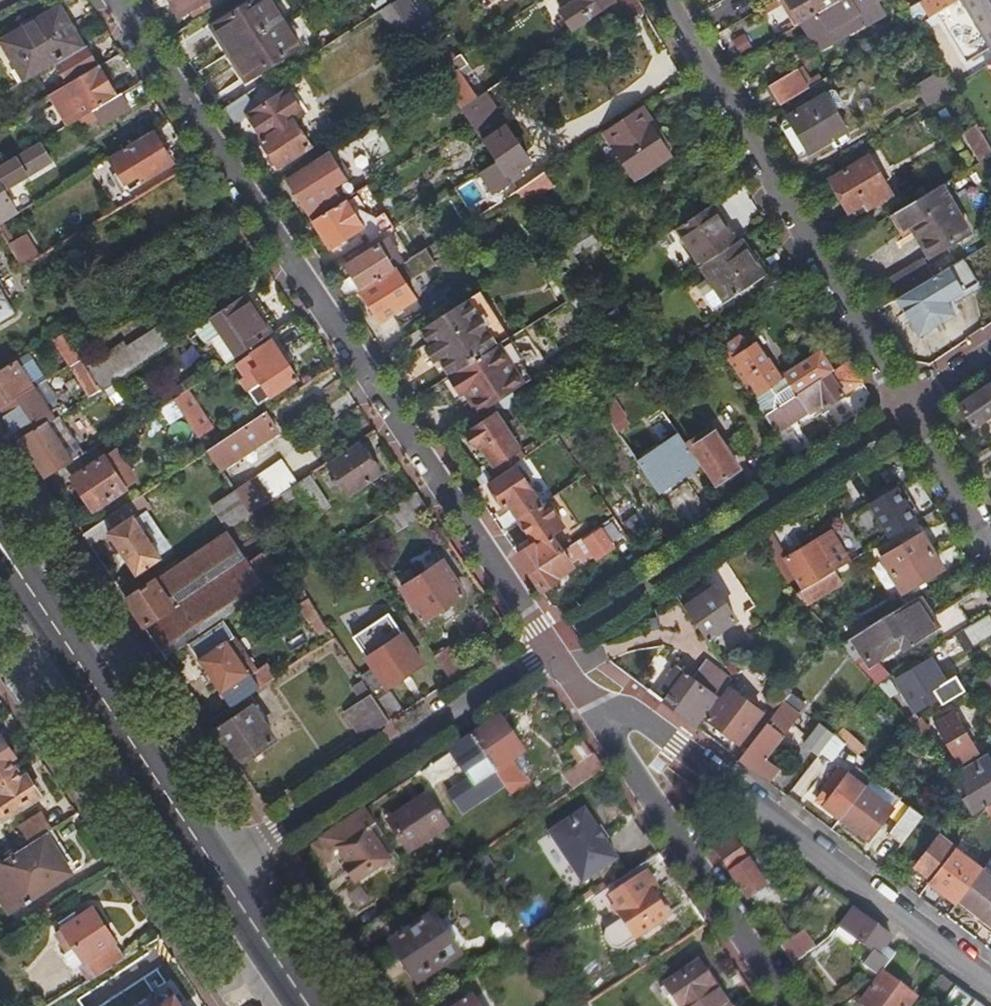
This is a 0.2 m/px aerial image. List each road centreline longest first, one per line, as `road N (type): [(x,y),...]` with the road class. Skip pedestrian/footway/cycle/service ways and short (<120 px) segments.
road 1 (residential): [(553,650),(111,0)]
road 2 (residential): [(990,983),(553,650)]
road 3 (residential): [(908,412),(661,0)]
road 4 (residential): [(792,1005),(553,650)]
road 5 (residential): [(553,650),(215,870)]
road 6 (residential): [(908,412),(586,627)]
road 7 (primary): [(215,870),(0,552)]
road 8 (residential): [(908,412),(990,553)]
road 9 (primary): [(305,1005),(215,870)]

